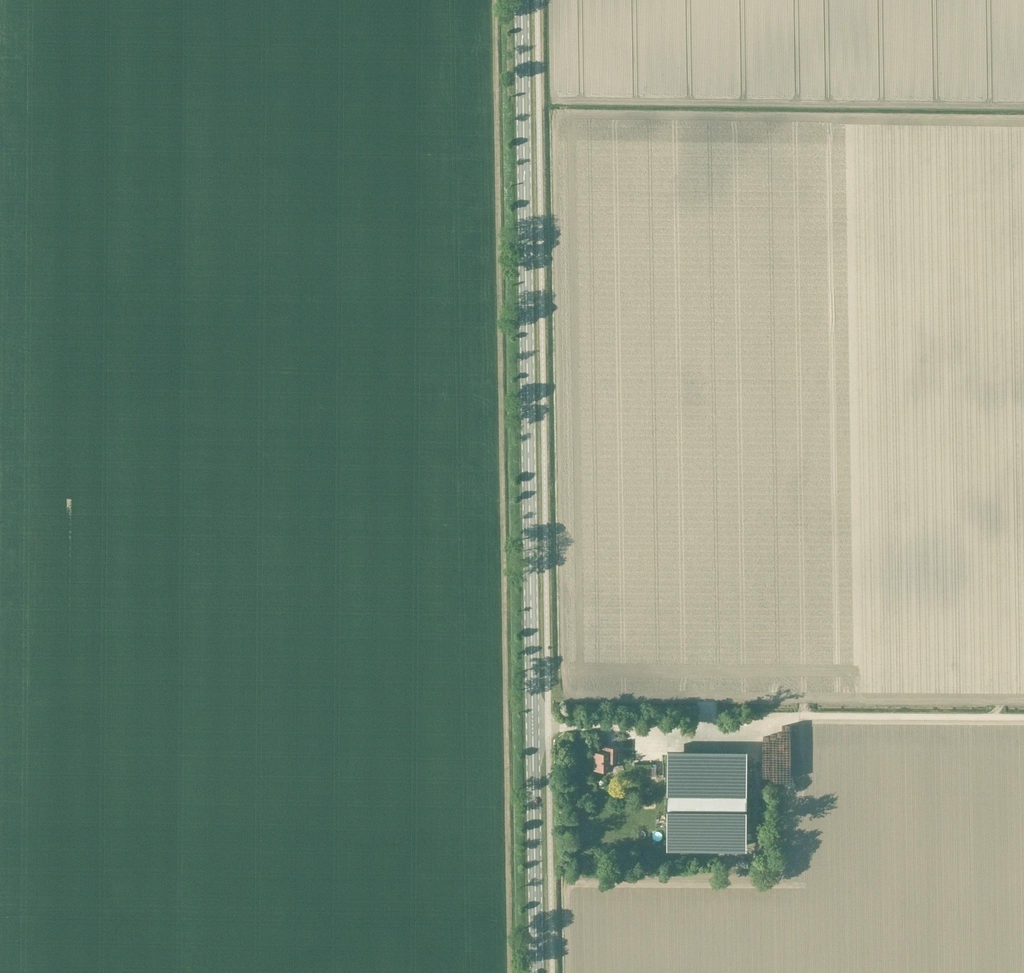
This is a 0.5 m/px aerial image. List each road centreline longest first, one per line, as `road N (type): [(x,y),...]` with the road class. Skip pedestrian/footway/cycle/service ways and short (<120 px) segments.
road 1 (secondary): [(537,972),(522,0)]

